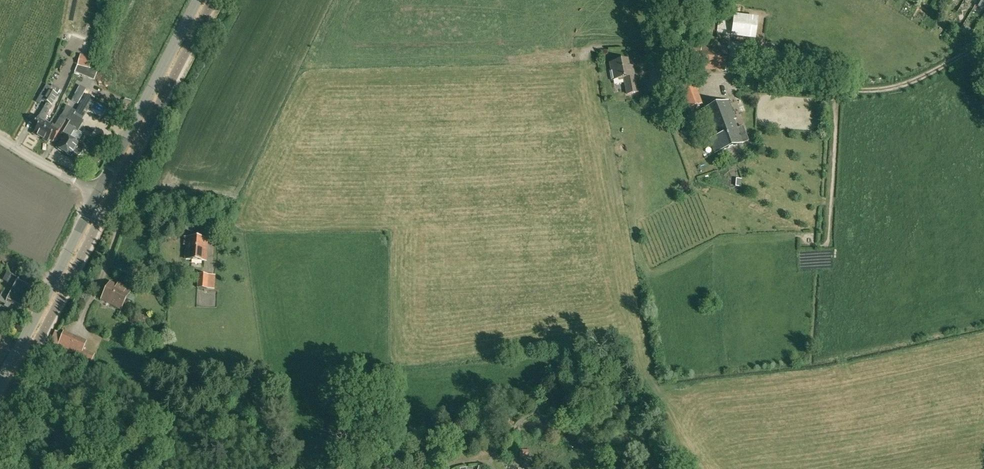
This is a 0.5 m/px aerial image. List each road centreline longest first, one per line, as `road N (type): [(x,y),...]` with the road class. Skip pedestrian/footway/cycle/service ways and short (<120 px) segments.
road 1 (track): [(731,80),(889,89),(983,46)]
road 2 (unclassified): [(98,193),(200,0)]
road 3 (unclassified): [(0,380),(98,193)]
road 4 (track): [(731,80),(697,76),(663,59),(655,39),(658,0)]

